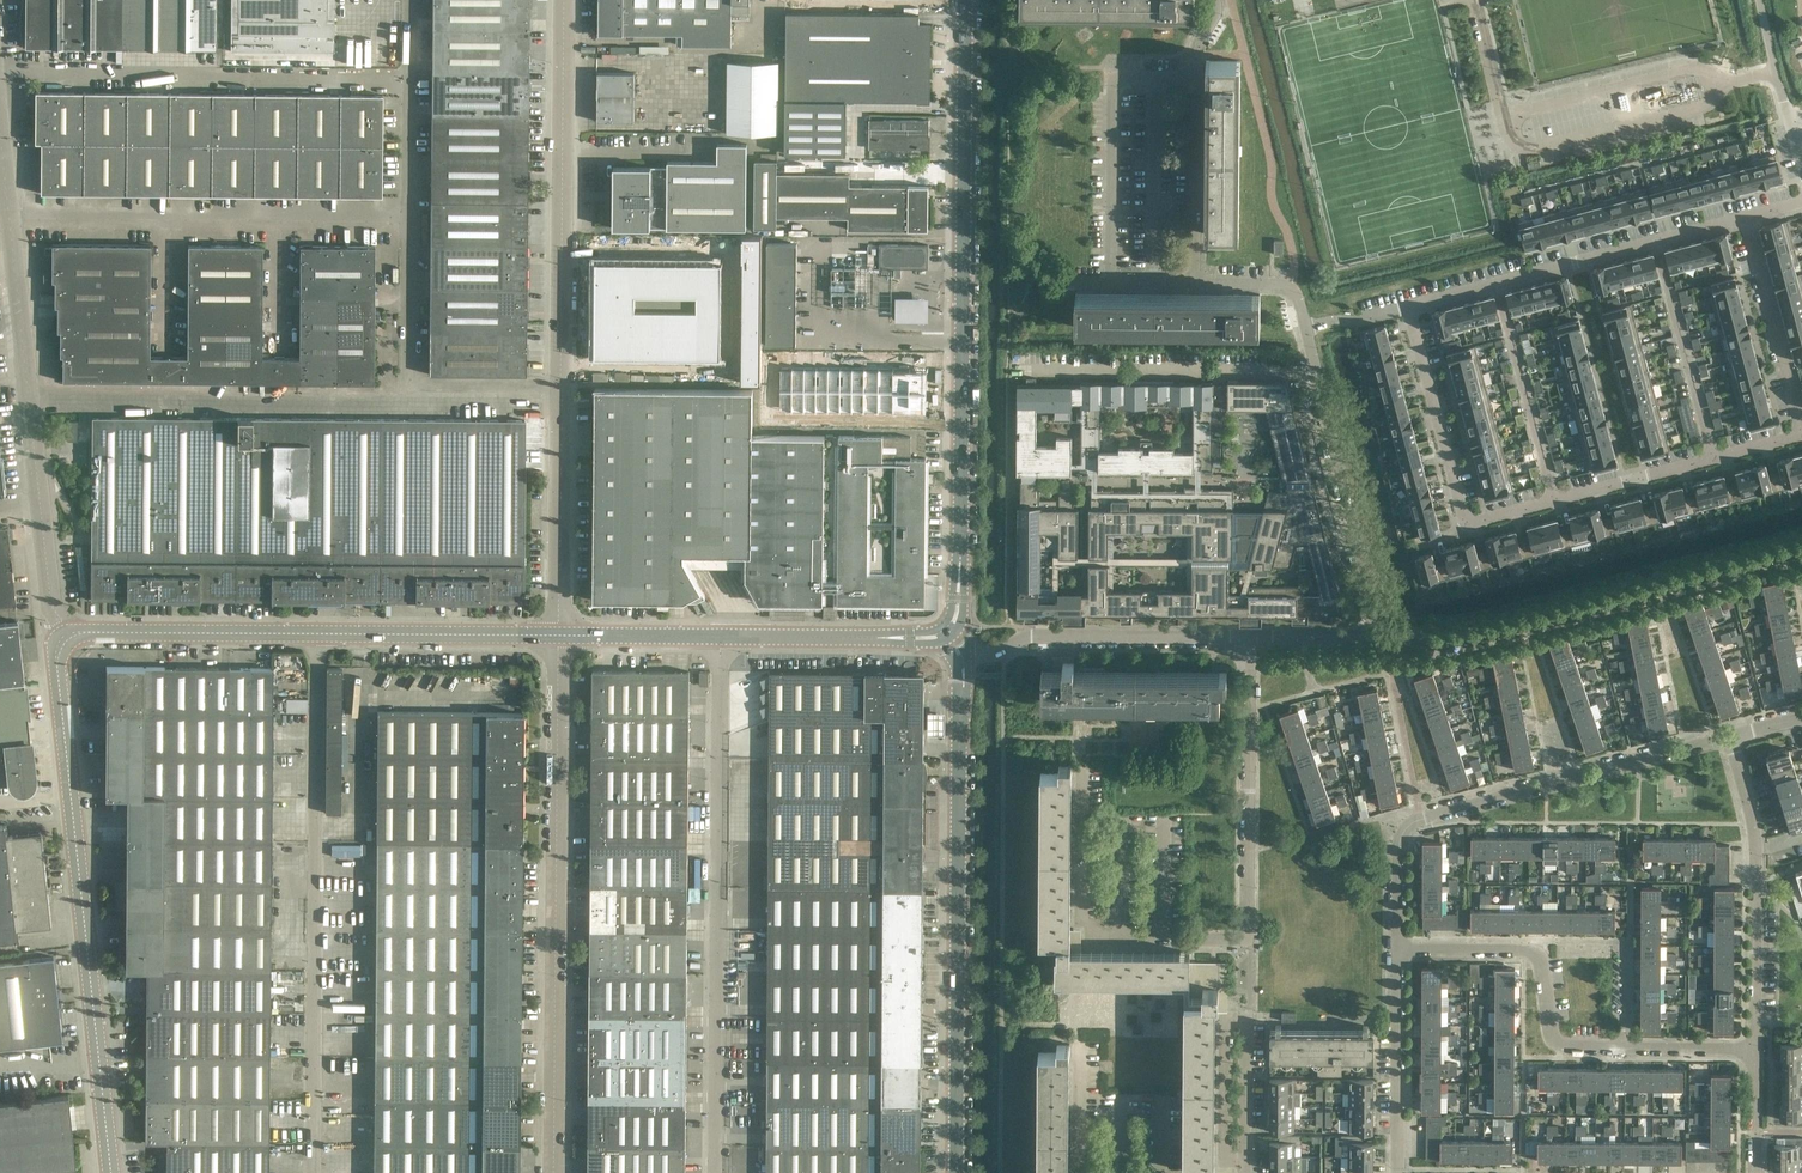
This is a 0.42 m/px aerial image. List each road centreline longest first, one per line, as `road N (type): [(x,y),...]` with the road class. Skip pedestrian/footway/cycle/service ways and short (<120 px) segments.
road 1 (secondary): [(961,560),(964,0)]
road 2 (tertiary): [(110,1172),(56,658),(69,634)]
road 3 (unclassified): [(314,1172),(317,633)]
road 4 (unclassified): [(555,1172),(559,635)]
road 5 (unclassified): [(715,1172),(720,636)]
road 6 (secondary): [(956,1172),(962,662)]
road 7 (residential): [(1395,950),(1397,841),(1419,818),(1728,735)]
road 8 (residential): [(1378,639),(1490,630),(1801,546)]
road 9 (unclassified): [(410,71),(0,68)]
road 10 (unclassified): [(561,403),(564,0)]
road 11 (unclassified): [(408,210),(8,207)]
road 12 (unclassified): [(408,403),(30,402)]
road 13 (residential): [(1110,283),(1113,92),(1124,79),(1193,79),(1194,56),(1222,0)]
road 14 (residential): [(1756,1050),(1756,839),(1728,735)]
road 15 (residential): [(1378,639),(1305,329)]
road 16 (residential): [(1252,941),(1251,637)]
road 17 (residential): [(1627,1049),(1557,1042),(1541,963),(1527,950),(1395,950)]
road 18 (residential): [(962,662),(1032,636),(1251,637)]
road 19 (tertiary): [(317,633),(69,634)]
road 20 (tertiary): [(559,635),(317,633)]
road 21 (unclassified): [(559,635),(561,403)]
road 22 (residential): [(1711,462),(1654,240)]
road 23 (residential): [(1574,263),(1635,483)]
road 24 (residential): [(1409,308),(1467,528)]
road 25 (residential): [(1552,504),(1497,286)]
road 26 (residential): [(1305,329),(1294,295),(1279,286),(1110,283)]
road 27 (residential): [(1396,1172),(1395,950)]
road 28 (residential): [(1745,215),(1801,429)]
road 29 (unclassified): [(30,402),(8,207)]
road 30 (unclassified): [(408,403),(408,210)]
road 31 (tertiary): [(720,636),(559,635)]
road 32 (unclassified): [(1801,155),(1761,0)]
road 33 (tertiary): [(875,638),(720,636)]
road 34 (unclassified): [(561,403),(408,403)]
road 35 (residential): [(1245,1172),(1249,1020)]
road 36 (unclassified): [(408,210),(410,71)]
road 37 (unclassified): [(69,634),(51,602),(40,504)]
road 38 (residential): [(1756,1050),(1627,1049)]
road 39 (residential): [(1251,637),(1378,639)]
road 40 (residential): [(1756,1172),(1756,1050)]

